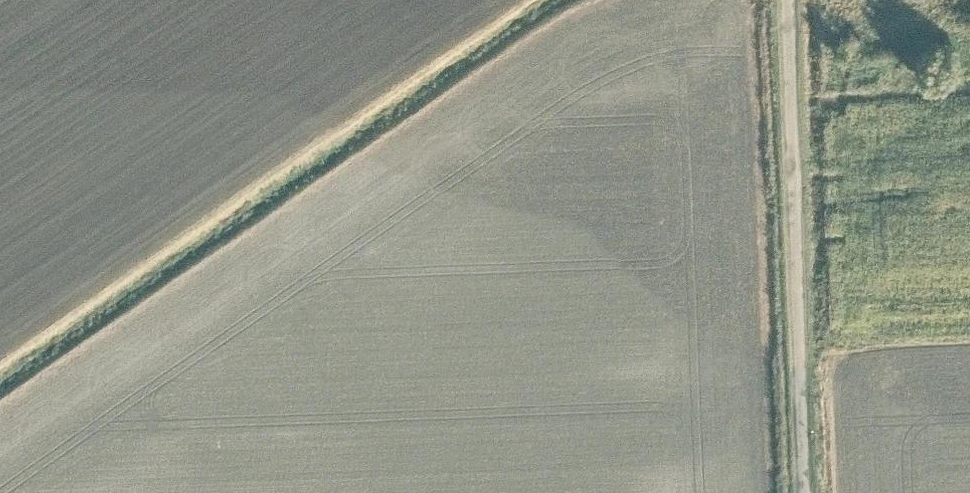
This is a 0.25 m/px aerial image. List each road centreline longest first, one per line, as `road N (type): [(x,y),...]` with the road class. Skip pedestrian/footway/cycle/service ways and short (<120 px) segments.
road 1 (unclassified): [(808,492),(788,0)]

